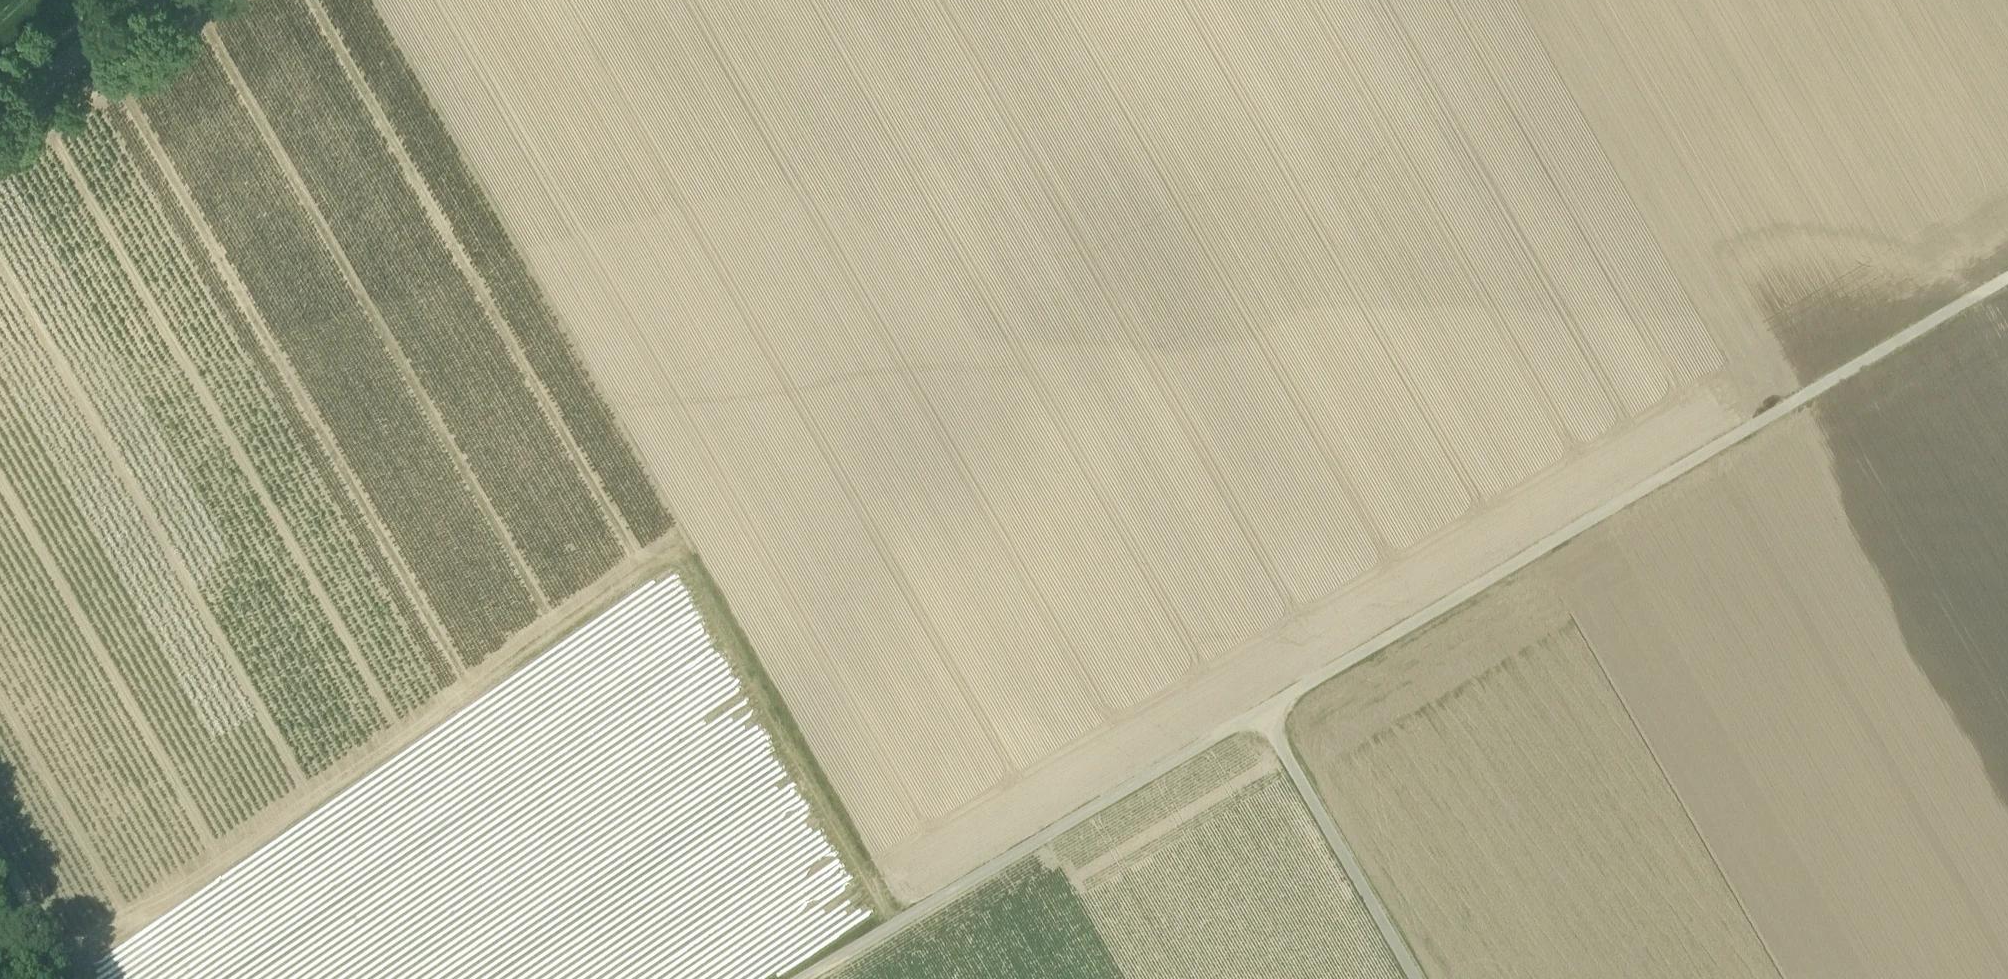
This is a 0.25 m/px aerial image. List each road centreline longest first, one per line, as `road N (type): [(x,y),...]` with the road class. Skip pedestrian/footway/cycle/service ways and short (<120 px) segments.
road 1 (track): [(2007,278),(1261,712)]
road 2 (track): [(802,978),(1261,712)]
road 3 (track): [(1261,712),(1416,978)]
road 4 (secondary): [(0,124),(165,0)]
road 5 (track): [(69,978),(0,860)]

